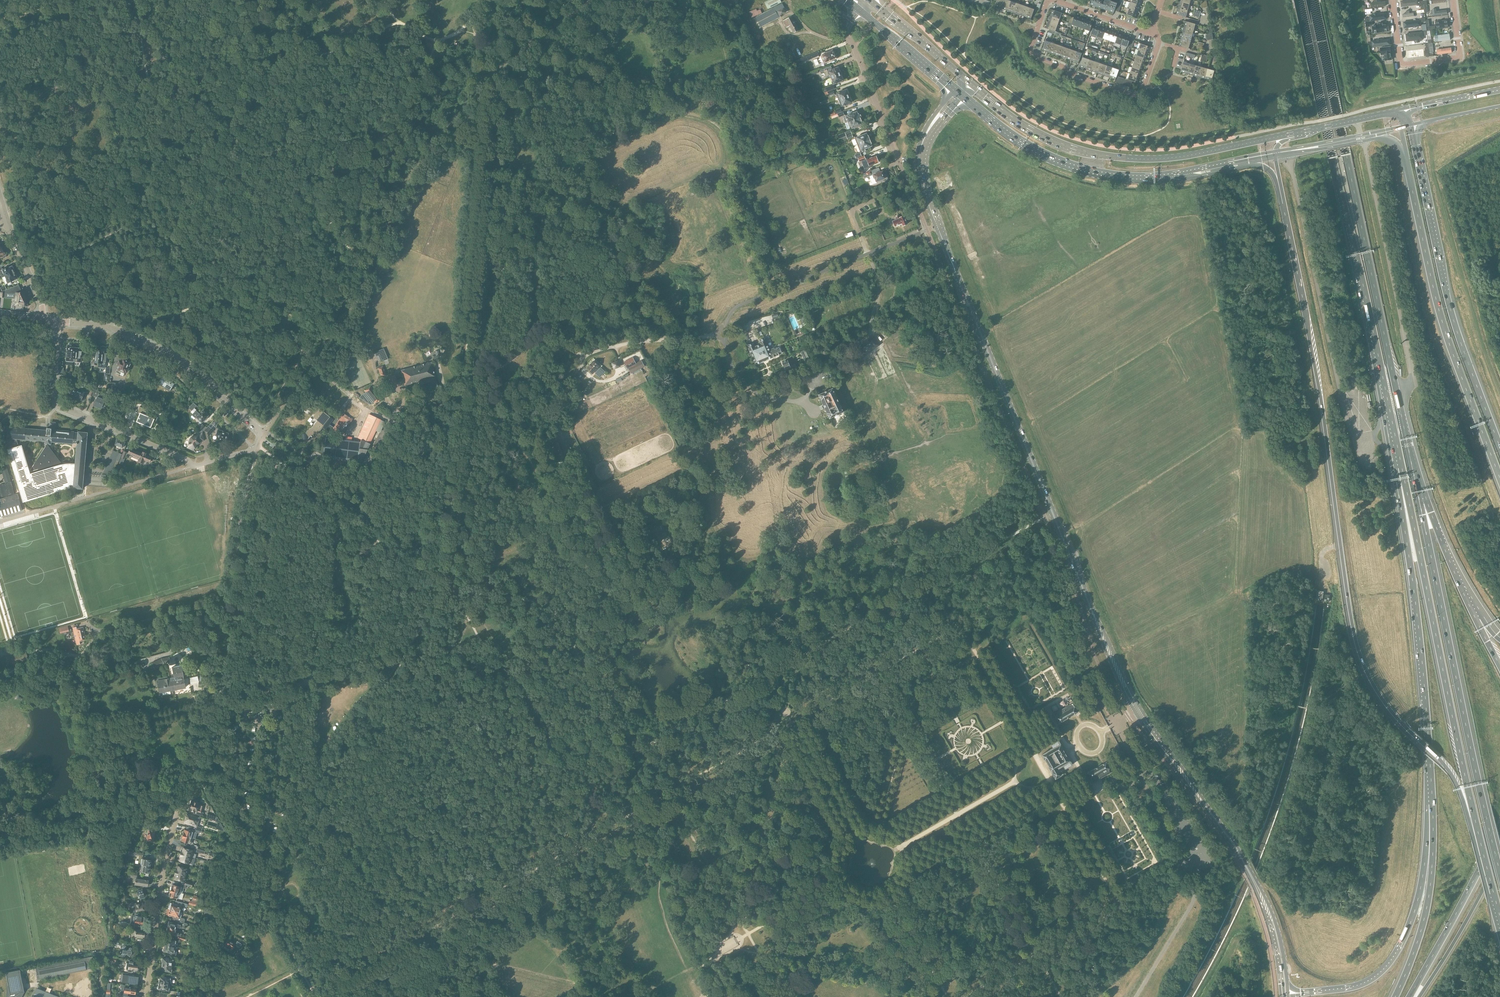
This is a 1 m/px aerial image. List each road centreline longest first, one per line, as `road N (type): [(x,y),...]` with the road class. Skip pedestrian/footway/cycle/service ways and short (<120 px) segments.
road 1 (motorway): [(1276,185),(1317,383),(1357,647),(1387,706),(1451,773),(1479,834)]
road 2 (primary): [(1138,710),(928,202),(919,159)]
road 3 (motorway): [(1419,502),(1313,0)]
road 4 (motorway): [(1299,0),(1402,468)]
road 5 (residential): [(146,996),(168,845),(223,605)]
road 6 (motorway): [(1499,872),(1419,502)]
road 7 (motorway): [(1402,468),(1479,834)]
road 8 (primary): [(1294,133),(1175,157),(1107,156),(1046,137),(969,82)]
road 9 (motorway): [(1404,149),(1444,327),(1499,478)]
road 10 (motorway): [(1402,468),(1433,803)]
road 11 (motorway): [(1499,447),(1451,312),(1409,125)]
road 12 (unclassified): [(1134,996),(1194,892),(1116,723),(1138,710)]
road 13 (primary): [(1284,995),(1277,940),(1247,867),(1138,710)]
road 14 (primary): [(963,96),(1017,139),(1092,172),(1151,177),(1238,162)]
road 15 (motorway): [(1433,803),(1415,909),(1389,962),(1359,985),(1284,995)]
road 16 (residential): [(258,447),(265,434),(167,351),(98,324),(61,320)]
road 17 (residential): [(196,465),(57,405),(52,389),(61,320)]
road 18 (residential): [(1159,43),(1138,95),(1071,72),(1030,52),(1050,0)]
road 19 (track): [(677,108),(720,126),(732,157),(725,193),(767,294)]
road 20 (track): [(8,819),(47,823),(80,811),(86,773),(186,781)]
road 21 (motorway): [(1433,803),(1427,903),(1394,996)]
road 22 (motorway): [(1409,996),(1499,828)]
road 23 (residential): [(1393,0),(1400,64),(1460,58),(1453,0)]
road 24 (residential): [(850,20),(847,30),(905,176)]
road 25 (motorway): [(1418,996),(1499,856)]
road 26 (track): [(86,773),(114,723),(203,706)]
road 27 (track): [(464,380),(499,369),(539,339),(586,355)]
road 28 (motorway): [(1476,620),(1419,502)]
road 29 (secondary): [(969,82),(870,0)]
road 30 (secondary): [(860,10),(956,90)]
road 31 (track): [(214,604),(96,632)]

